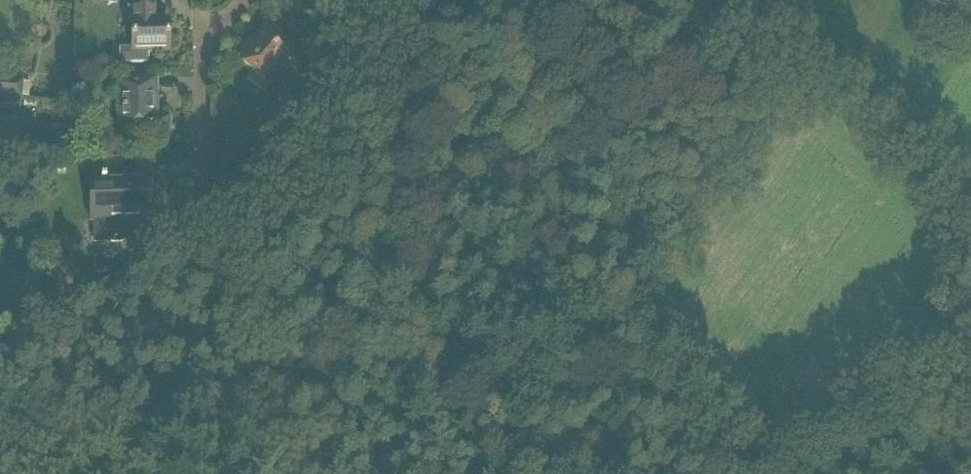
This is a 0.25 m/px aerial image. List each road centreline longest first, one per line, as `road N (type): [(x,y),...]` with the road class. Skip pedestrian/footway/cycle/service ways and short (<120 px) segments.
road 1 (residential): [(203,188),(202,72),(207,49),(248,0)]

